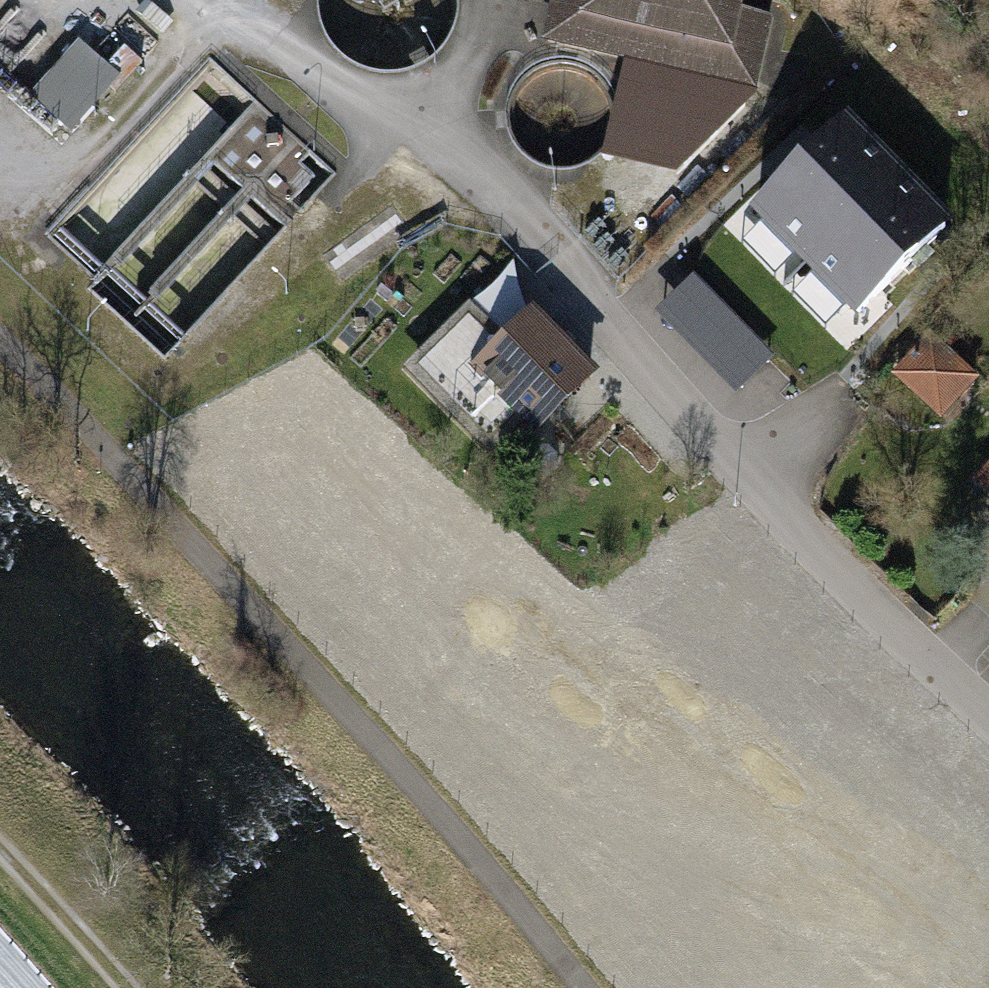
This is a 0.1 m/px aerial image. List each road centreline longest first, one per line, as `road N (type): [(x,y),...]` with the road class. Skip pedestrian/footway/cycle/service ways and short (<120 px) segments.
road 1 (residential): [(988,725),(933,678),(592,318),(384,116),(185,0)]
road 2 (track): [(0,349),(149,500),(539,933),(578,987)]
road 3 (track): [(113,987),(0,863)]

